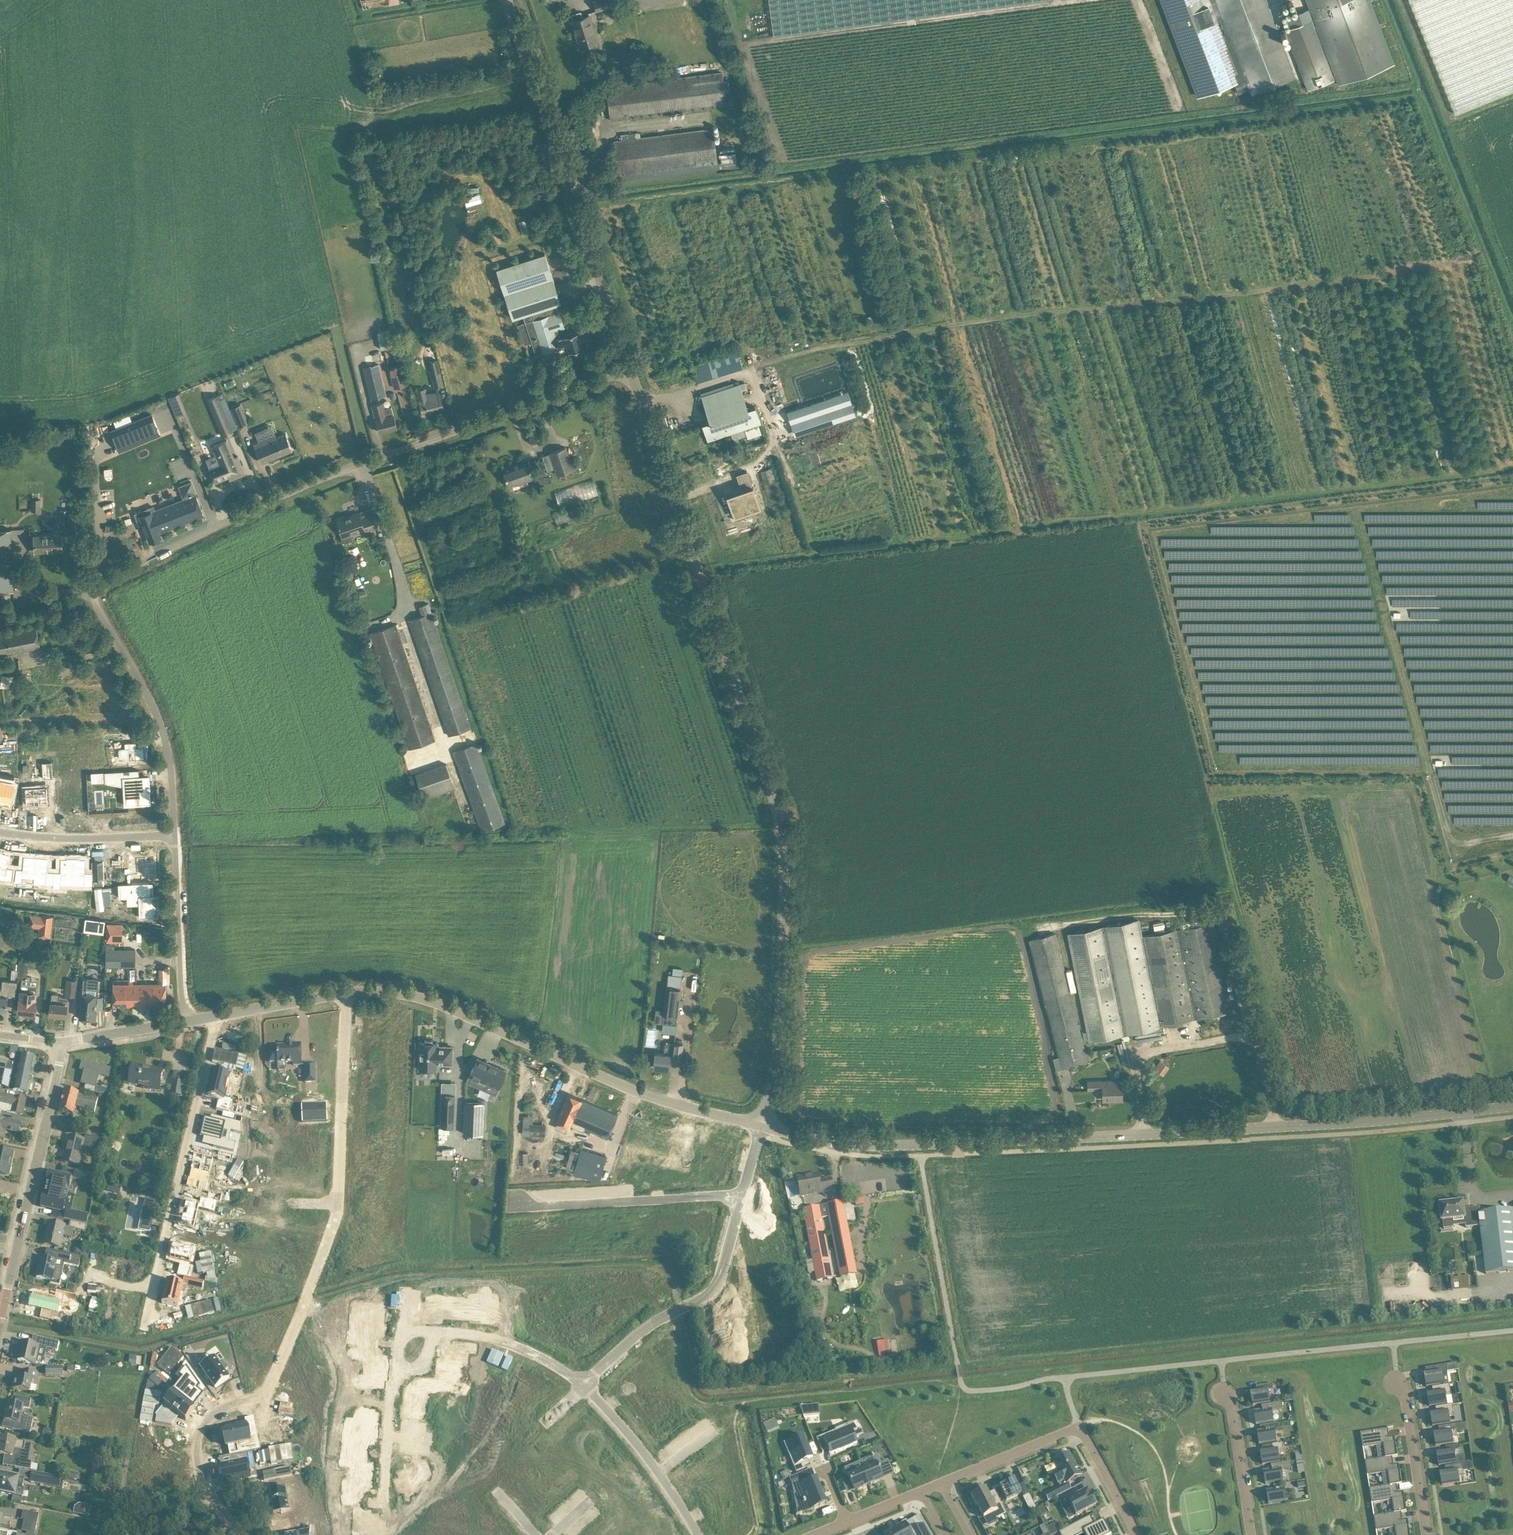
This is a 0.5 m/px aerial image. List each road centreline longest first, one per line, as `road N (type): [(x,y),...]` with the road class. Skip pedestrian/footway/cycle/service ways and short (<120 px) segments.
road 1 (unclassified): [(175,834),(166,744),(93,601),(105,582),(332,473),(633,373)]
road 2 (unclassified): [(765,1126),(782,1021),(783,827),(633,373)]
road 3 (unclassified): [(765,1126),(873,1146),(1395,1122),(1512,1107)]
road 4 (residential): [(245,1534),(210,1497),(196,1442),(210,1417),(265,1395),(306,1301),(337,1210),(349,990)]
road 5 (unclassified): [(349,990),(426,1000),(648,1095),(762,1125)]
road 6 (unclassified): [(633,373),(509,0)]
road 7 (residential): [(210,1016),(144,1334)]
road 8 (residential): [(4,1304),(63,1043)]
road 9 (residential): [(940,1483),(1079,1430),(1136,1534)]
road 10 (residential): [(743,1195),(516,1204)]
road 11 (unclassified): [(185,1021),(175,834)]
road 12 (residential): [(175,834),(68,841),(0,832)]
road 13 (residential): [(396,1365),(384,1440),(395,1534)]
road 14 (residential): [(583,1386),(513,1348),(434,1332)]
road 15 (residential): [(1397,1378),(1427,1534)]
road 16 (residential): [(1251,1534),(1227,1390)]
road 17 (unclassified): [(210,1016),(349,990)]
road 18 (residential): [(681,1309),(637,1335),(583,1386)]
road 19 (residential): [(63,1043),(185,1021)]

